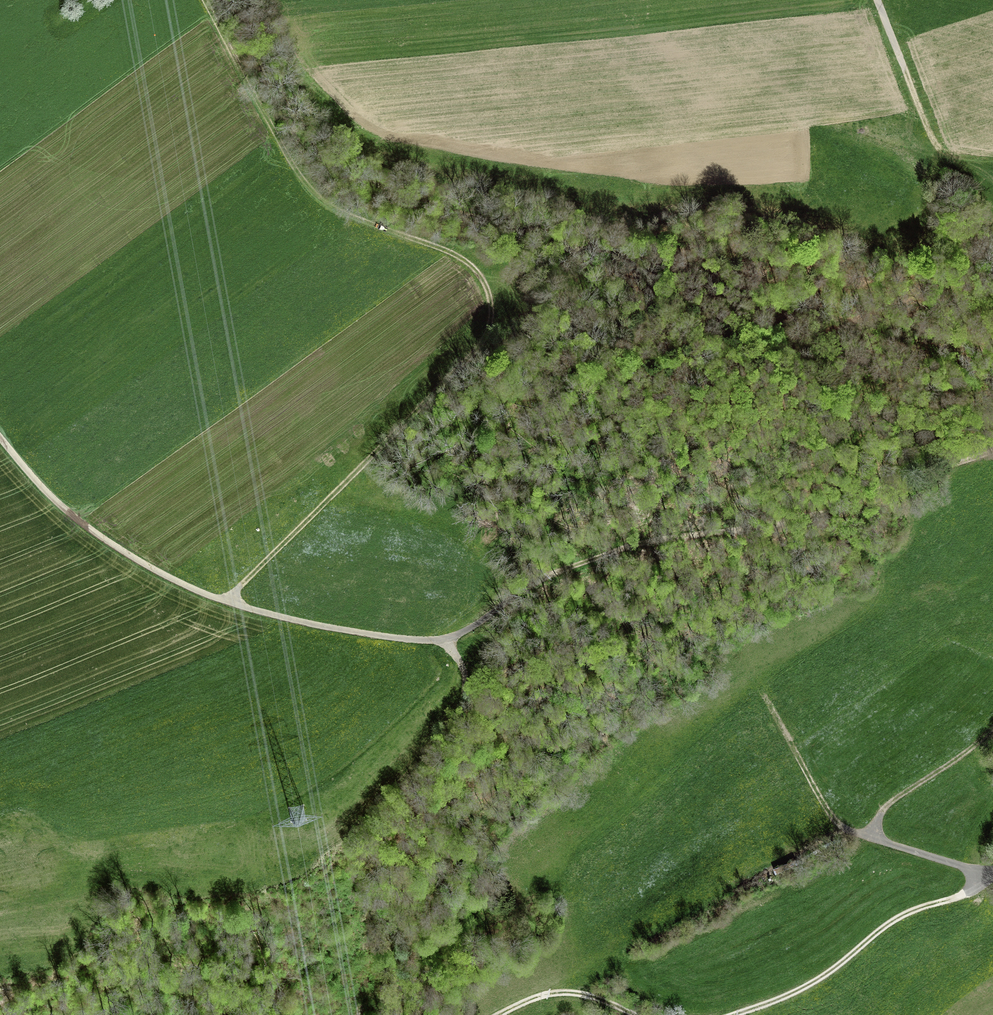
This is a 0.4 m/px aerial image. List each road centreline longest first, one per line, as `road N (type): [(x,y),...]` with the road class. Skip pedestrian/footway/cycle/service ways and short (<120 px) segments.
road 1 (track): [(992,454),(860,505),(725,519),(637,541),(532,584),(453,642),(308,627),(193,589),(82,525),(0,438)]
road 2 (track): [(227,602),(447,385),(481,347),(490,320),(473,270),(337,213),(310,191),(202,0)]
road 3 (track): [(992,872),(964,894),(896,921),(806,988),(734,1014)]
road 4 (track): [(453,642),(473,684),(469,701),(431,760),(356,823)]
road 5 (track): [(870,838),(882,813),(992,727)]
road 6 (track): [(985,874),(839,827)]
road 7 (track): [(767,704),(839,827)]
road 8 (track): [(879,0),(930,131)]
road 9 (track): [(633,1014),(571,994),(503,1014)]

